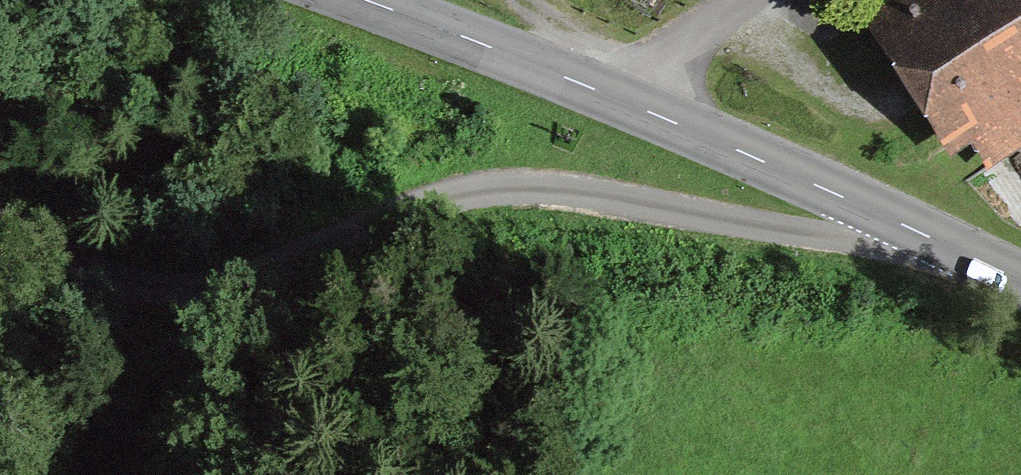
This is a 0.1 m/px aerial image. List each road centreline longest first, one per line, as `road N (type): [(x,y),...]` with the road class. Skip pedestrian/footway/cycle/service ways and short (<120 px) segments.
road 1 (track): [(0,219),(126,281),(192,287),(493,193),(577,193),(823,234),(900,224)]
road 2 (tertiary): [(362,0),(632,105),(1020,282)]

